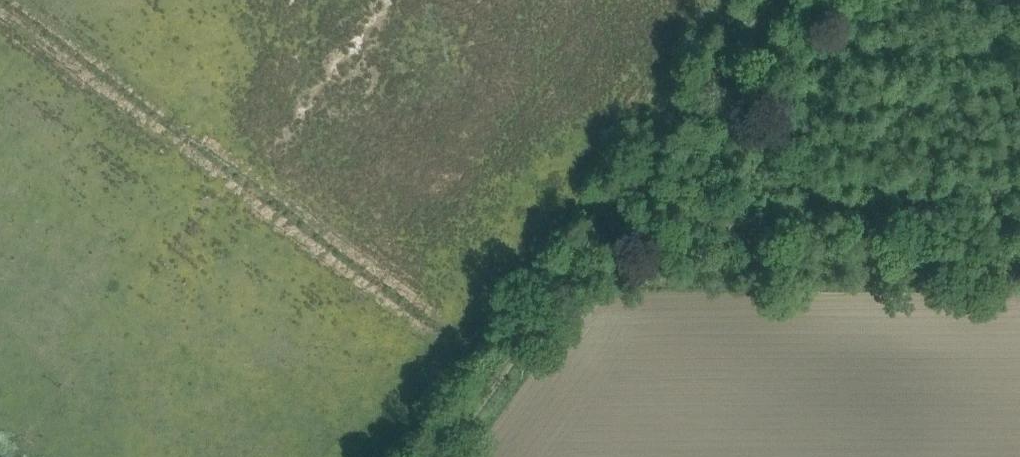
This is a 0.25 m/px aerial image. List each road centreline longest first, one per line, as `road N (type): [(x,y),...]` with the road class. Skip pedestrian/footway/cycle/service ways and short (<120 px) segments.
road 1 (track): [(423,456),(772,0)]

